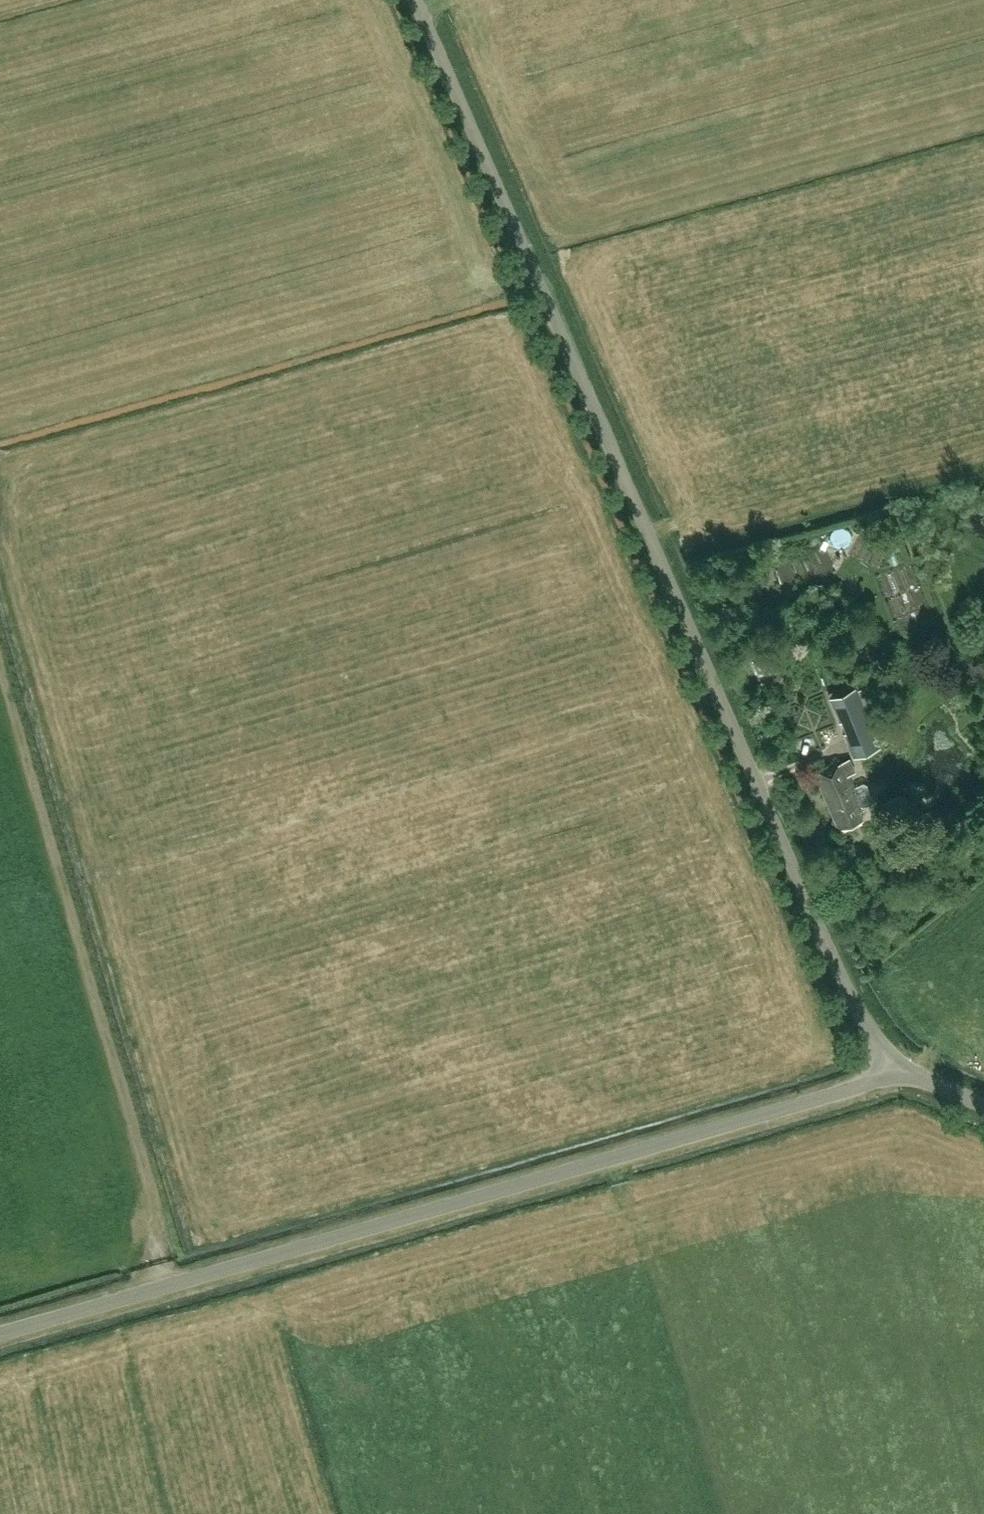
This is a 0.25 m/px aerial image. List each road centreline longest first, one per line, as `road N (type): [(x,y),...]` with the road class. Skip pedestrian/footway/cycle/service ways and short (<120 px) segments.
road 1 (unclassified): [(895,1063),(853,998),(417,0)]
road 2 (unclassified): [(0,1335),(862,1086),(895,1063)]

